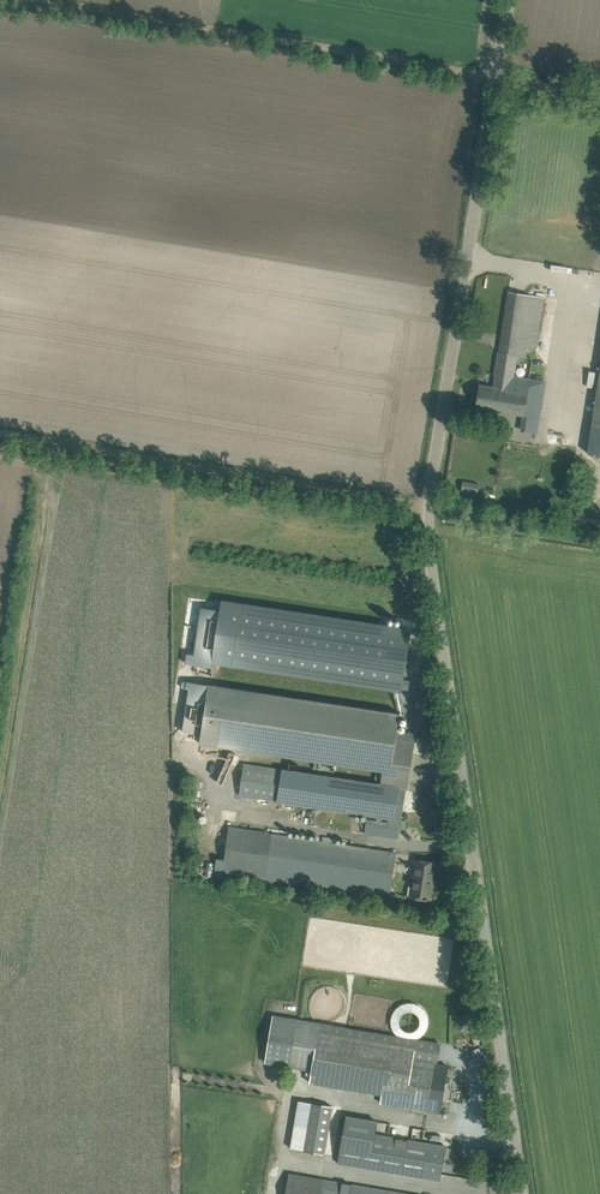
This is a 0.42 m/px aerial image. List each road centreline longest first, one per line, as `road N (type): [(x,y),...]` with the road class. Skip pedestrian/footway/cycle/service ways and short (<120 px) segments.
road 1 (tertiary): [(523,1193),(429,505)]
road 2 (track): [(18,0),(599,97)]
road 3 (track): [(429,505),(0,433)]
road 4 (tertiary): [(496,80),(429,505)]

